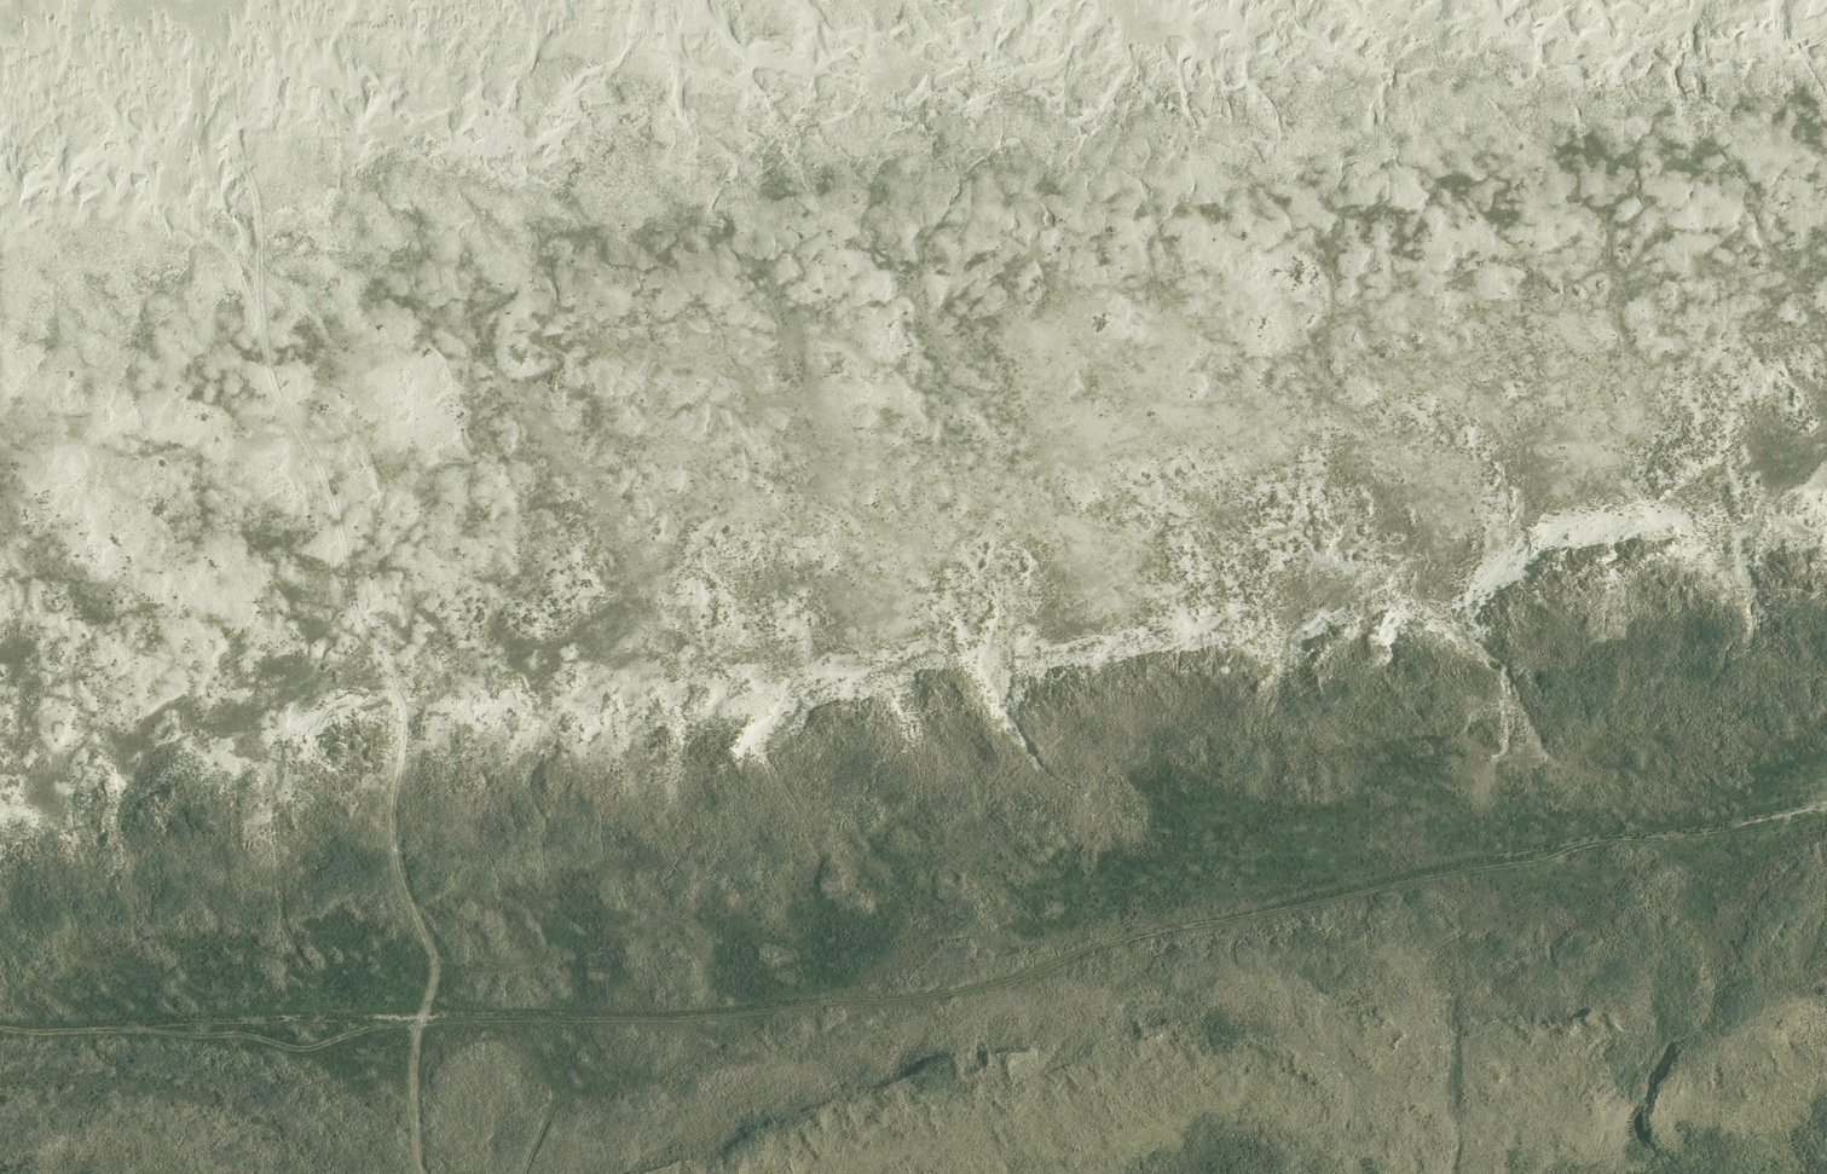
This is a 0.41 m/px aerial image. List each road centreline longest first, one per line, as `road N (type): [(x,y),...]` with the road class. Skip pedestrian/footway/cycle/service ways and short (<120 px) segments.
road 1 (track): [(0,1030),(667,1016),(924,998),(1020,979),(1142,935),(1500,858),(1826,806)]
road 2 (track): [(423,1173),(415,1160),(412,1087),(437,975),(433,939),(394,851),(392,798),(408,701),(355,617),(324,468),(273,371),(260,251)]

